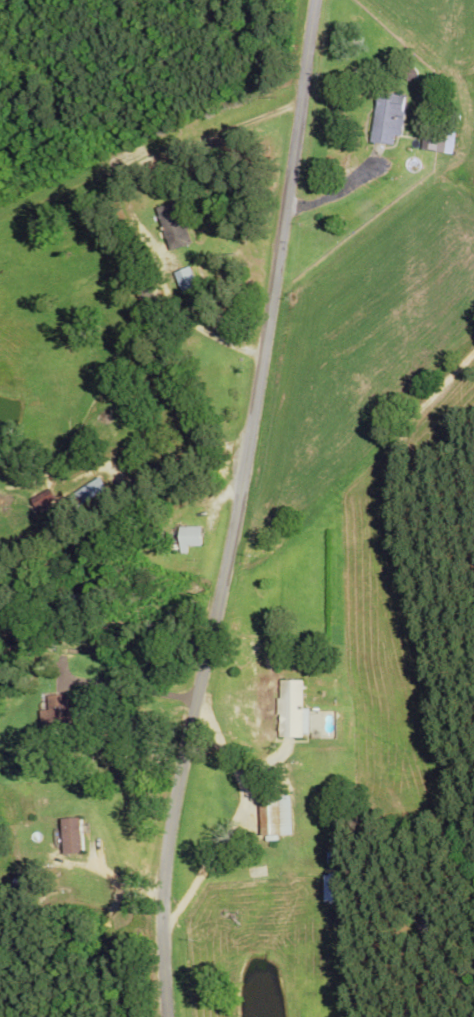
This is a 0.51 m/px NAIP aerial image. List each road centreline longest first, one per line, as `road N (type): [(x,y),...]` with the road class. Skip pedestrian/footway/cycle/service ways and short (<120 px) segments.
road 1 (residential): [(165,1016),(164,844),(231,536),(312,0)]
road 2 (residential): [(75,546),(175,495),(238,494)]

